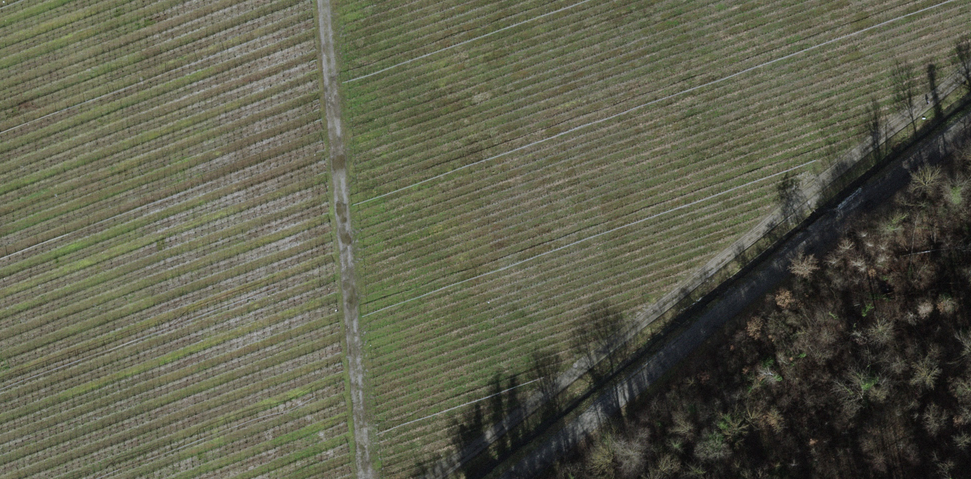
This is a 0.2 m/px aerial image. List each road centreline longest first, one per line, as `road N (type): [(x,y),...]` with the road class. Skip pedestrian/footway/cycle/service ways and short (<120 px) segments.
road 1 (track): [(435,478),(970,70)]
road 2 (track): [(511,478),(970,122)]
road 3 (track): [(368,478),(327,0)]

